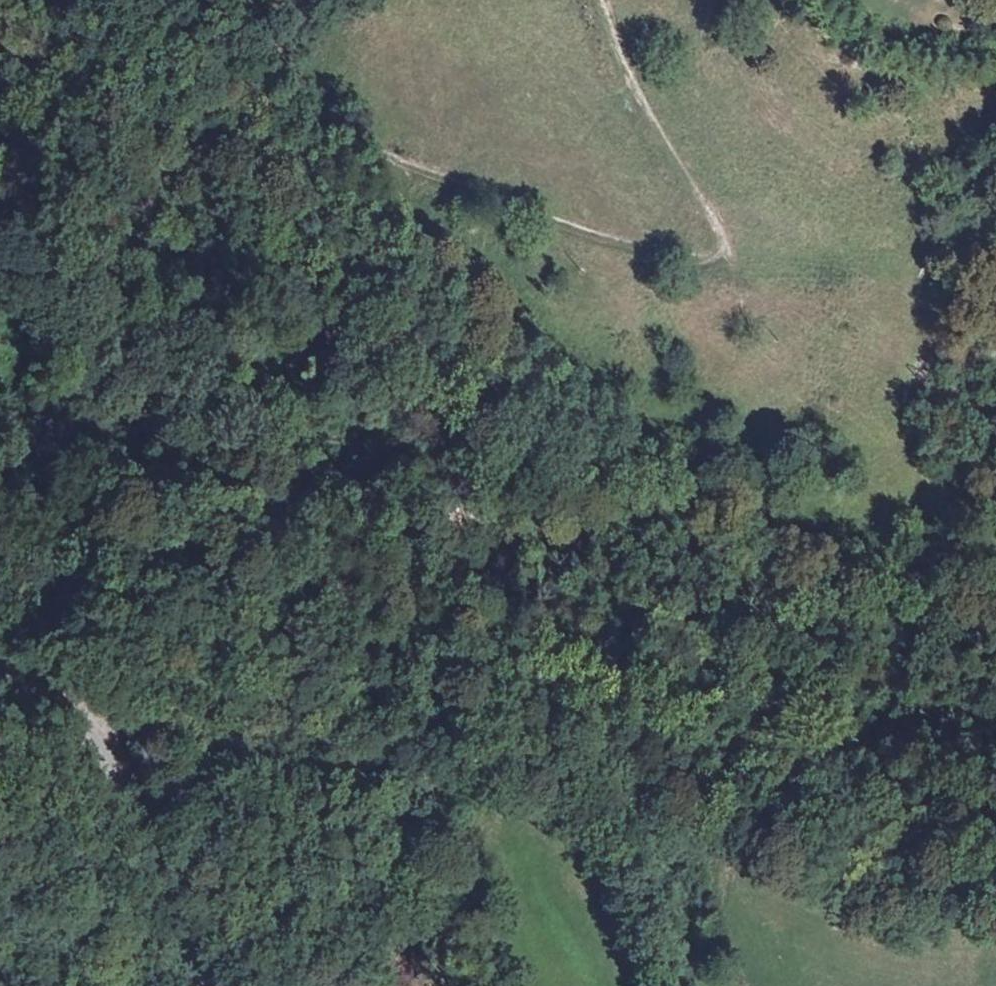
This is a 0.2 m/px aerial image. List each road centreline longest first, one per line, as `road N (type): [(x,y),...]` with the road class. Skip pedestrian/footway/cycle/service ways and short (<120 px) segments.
road 1 (track): [(286,633),(376,742),(472,900),(510,985)]
road 2 (tertiary): [(0,690),(75,708),(106,743),(153,897),(199,985)]
road 3 (track): [(0,480),(56,528),(207,589),(286,633)]

